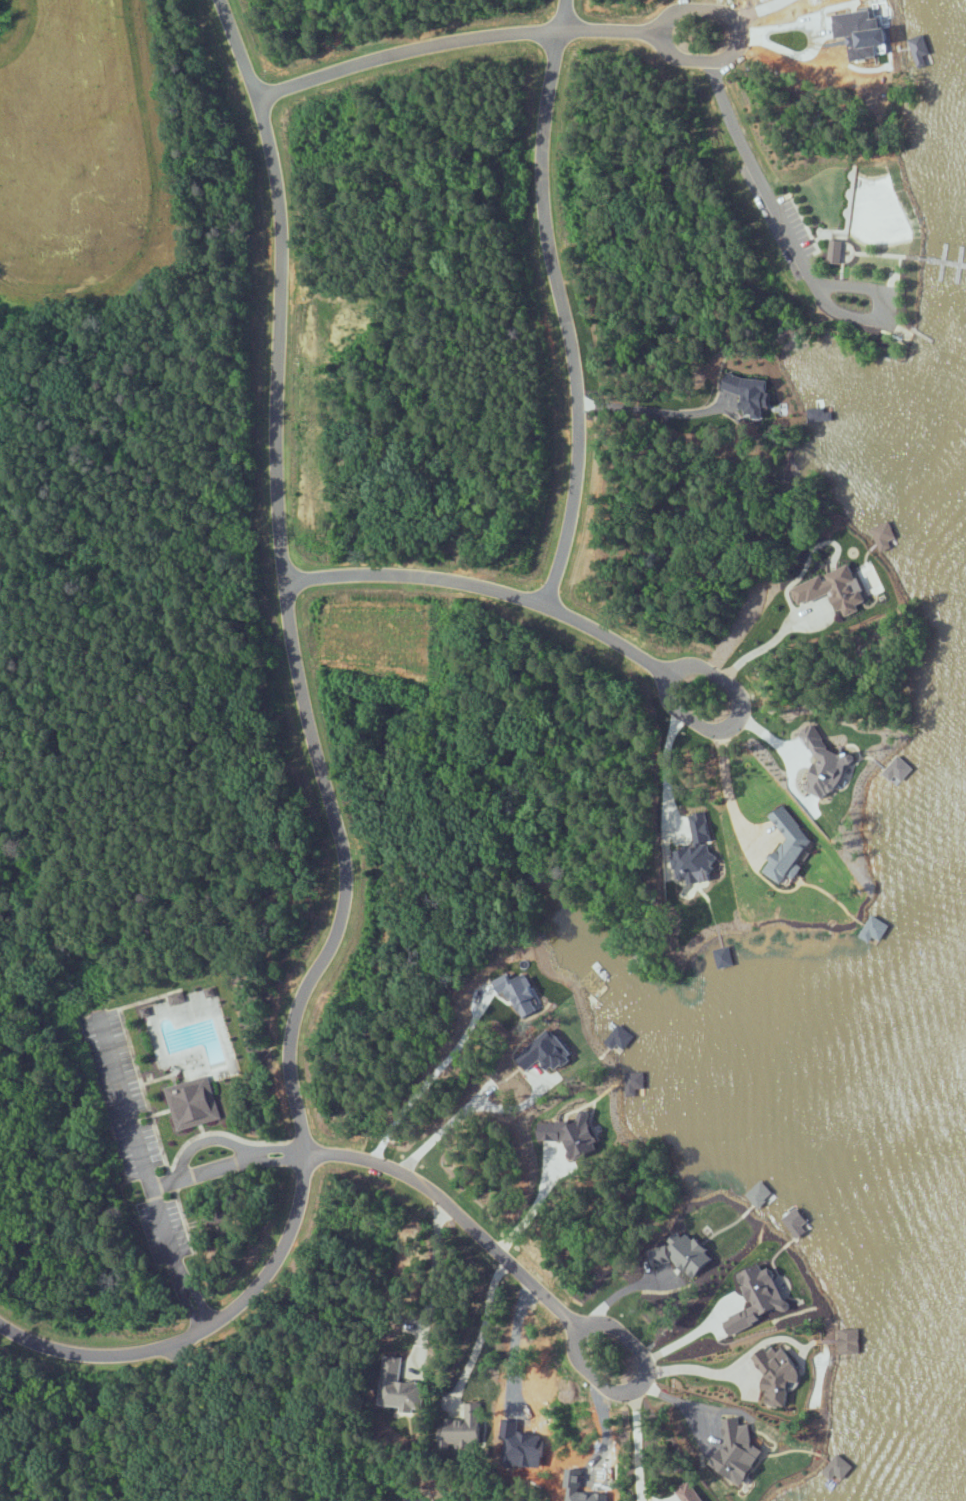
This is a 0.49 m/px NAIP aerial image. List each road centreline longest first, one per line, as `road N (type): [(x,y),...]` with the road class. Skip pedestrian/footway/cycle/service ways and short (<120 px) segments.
road 1 (residential): [(0,1326),(27,1342),(101,1358),(196,1337),(276,1262),(299,1207),(304,1160),(289,1050),(307,984),(339,926),(345,880),(283,566),(272,152),(220,0)]
road 2 (residential): [(255,98),(377,59),(479,39),(659,34),(679,58),(704,62),(741,48),(733,15),(718,11),(669,13),(659,34)]
road 3 (residential): [(285,582),(419,577),(502,592),(542,605),(662,671),(670,701),(698,725),(715,733),(737,720),(736,689),(688,665),(662,671)]
road 4 (residential): [(542,605),(562,548),(577,451),(576,369),(545,236),(543,171),(564,0)]
road 5 (residential): [(303,1151),(346,1156),(414,1182),(581,1331),(577,1351),(591,1376),(611,1393),(629,1395),(643,1384),(647,1363),(621,1333),(603,1323),(581,1331)]

